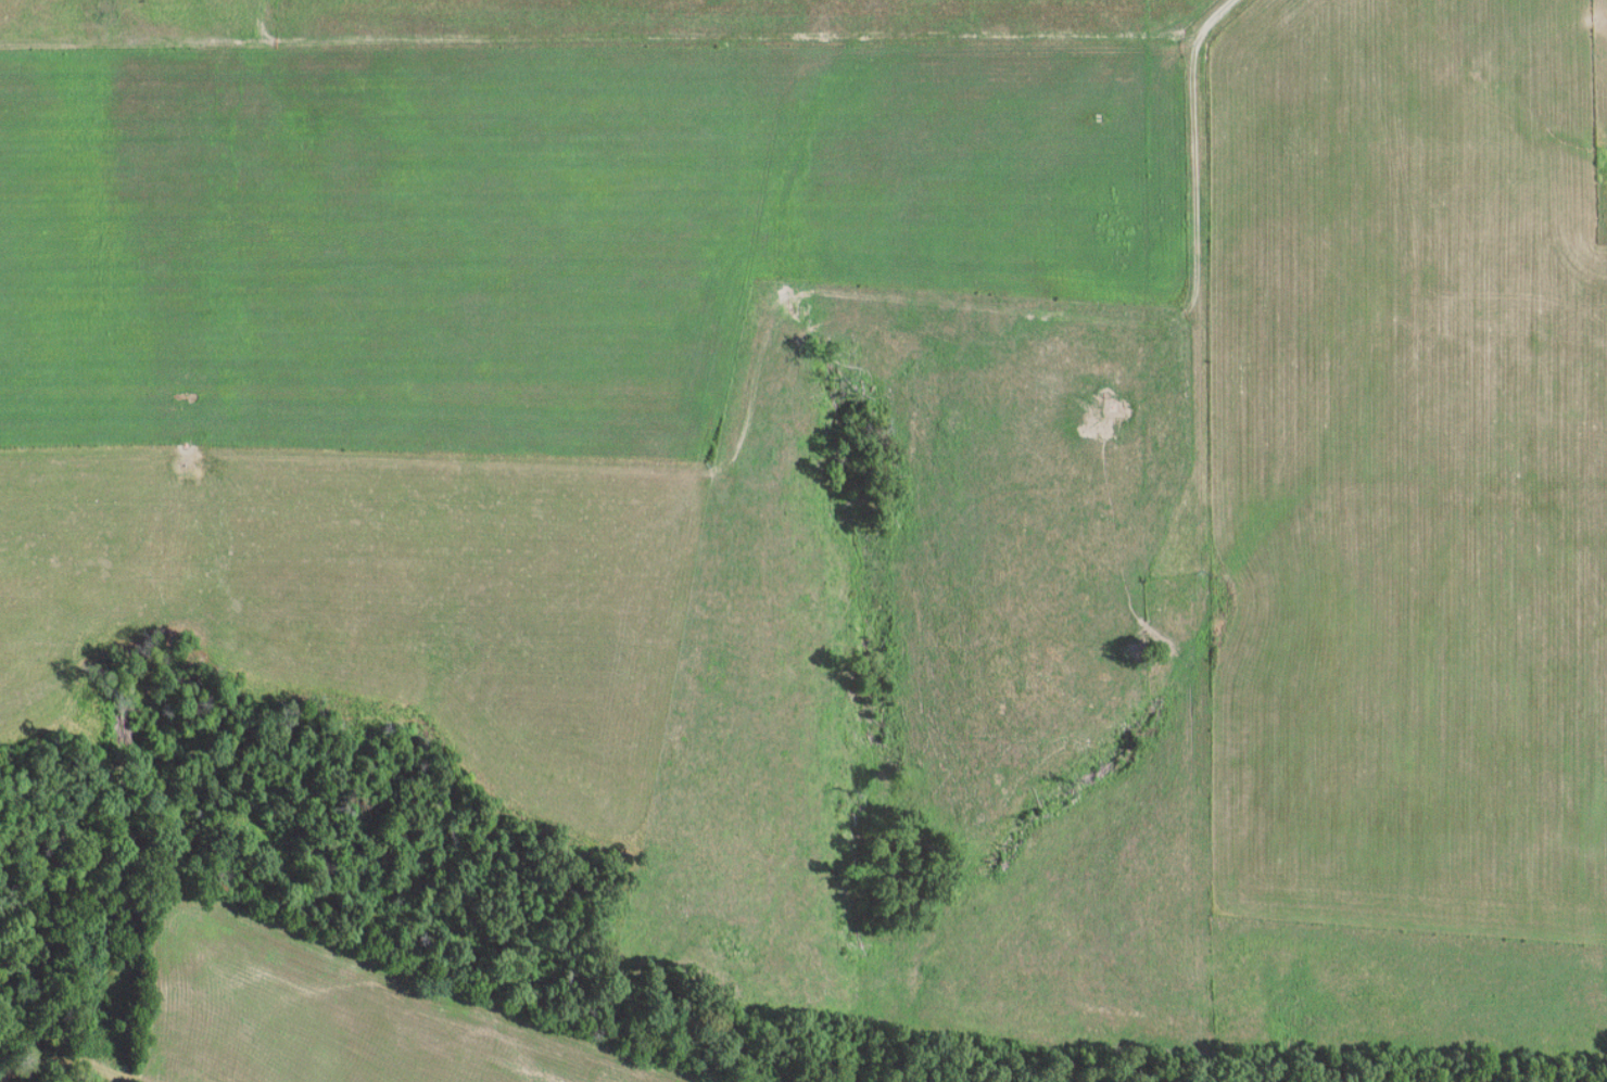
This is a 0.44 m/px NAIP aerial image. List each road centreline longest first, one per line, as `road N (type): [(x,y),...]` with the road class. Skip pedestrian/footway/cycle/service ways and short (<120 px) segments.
road 1 (residential): [(1210,488),(1207,41),(1244,0)]

